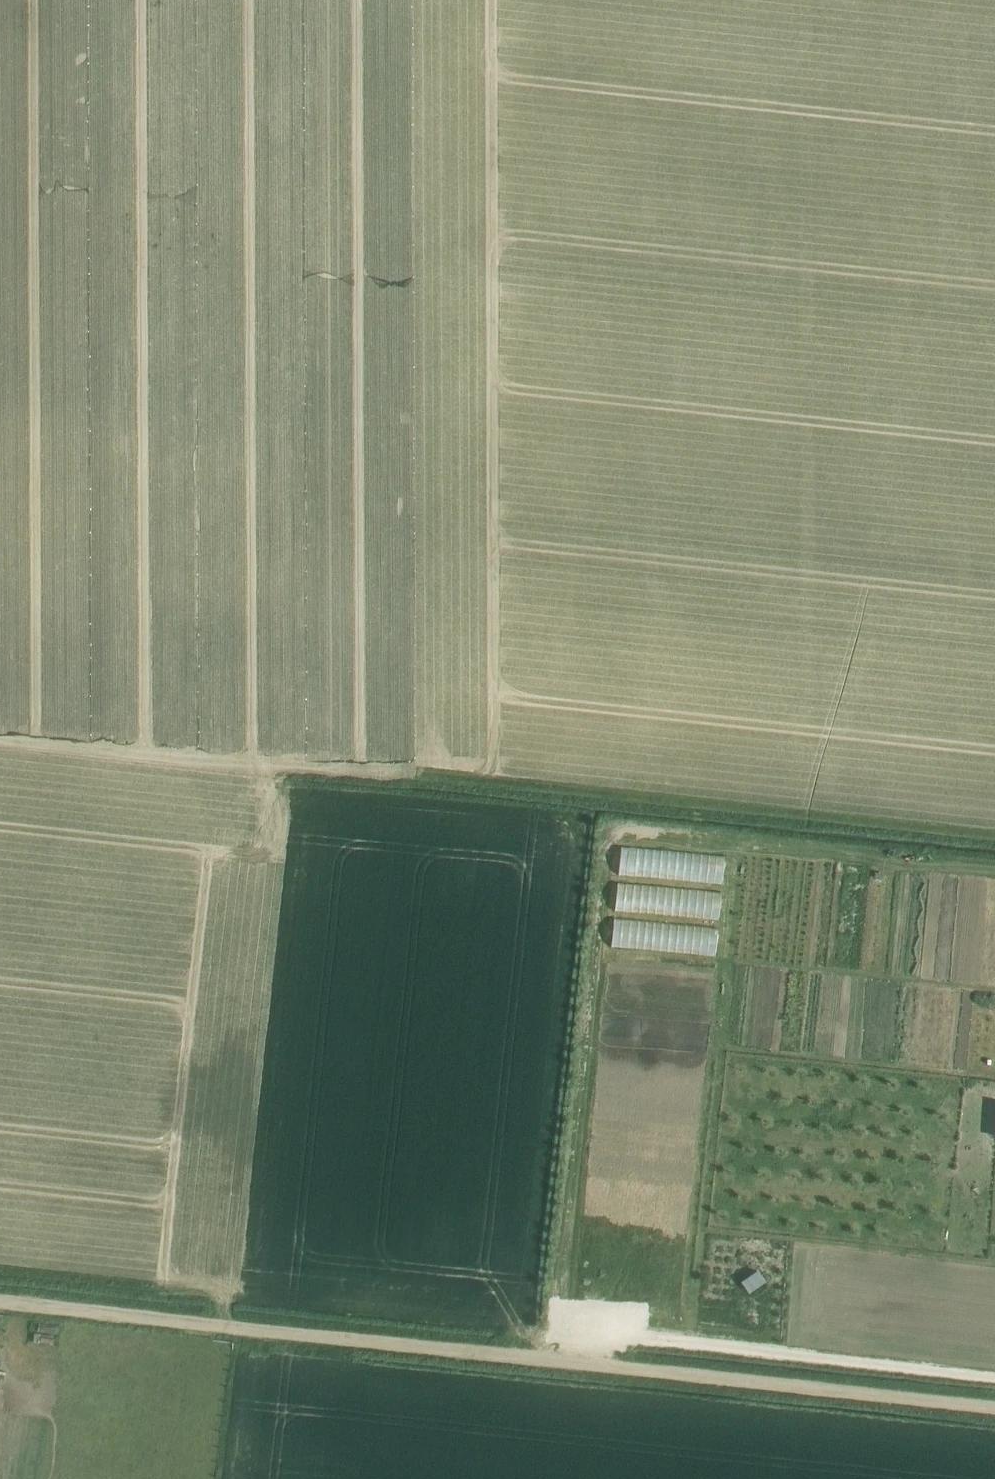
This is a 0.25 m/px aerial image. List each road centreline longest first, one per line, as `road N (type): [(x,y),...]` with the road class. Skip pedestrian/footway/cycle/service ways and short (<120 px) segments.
road 1 (track): [(0,1300),(994,1409)]

